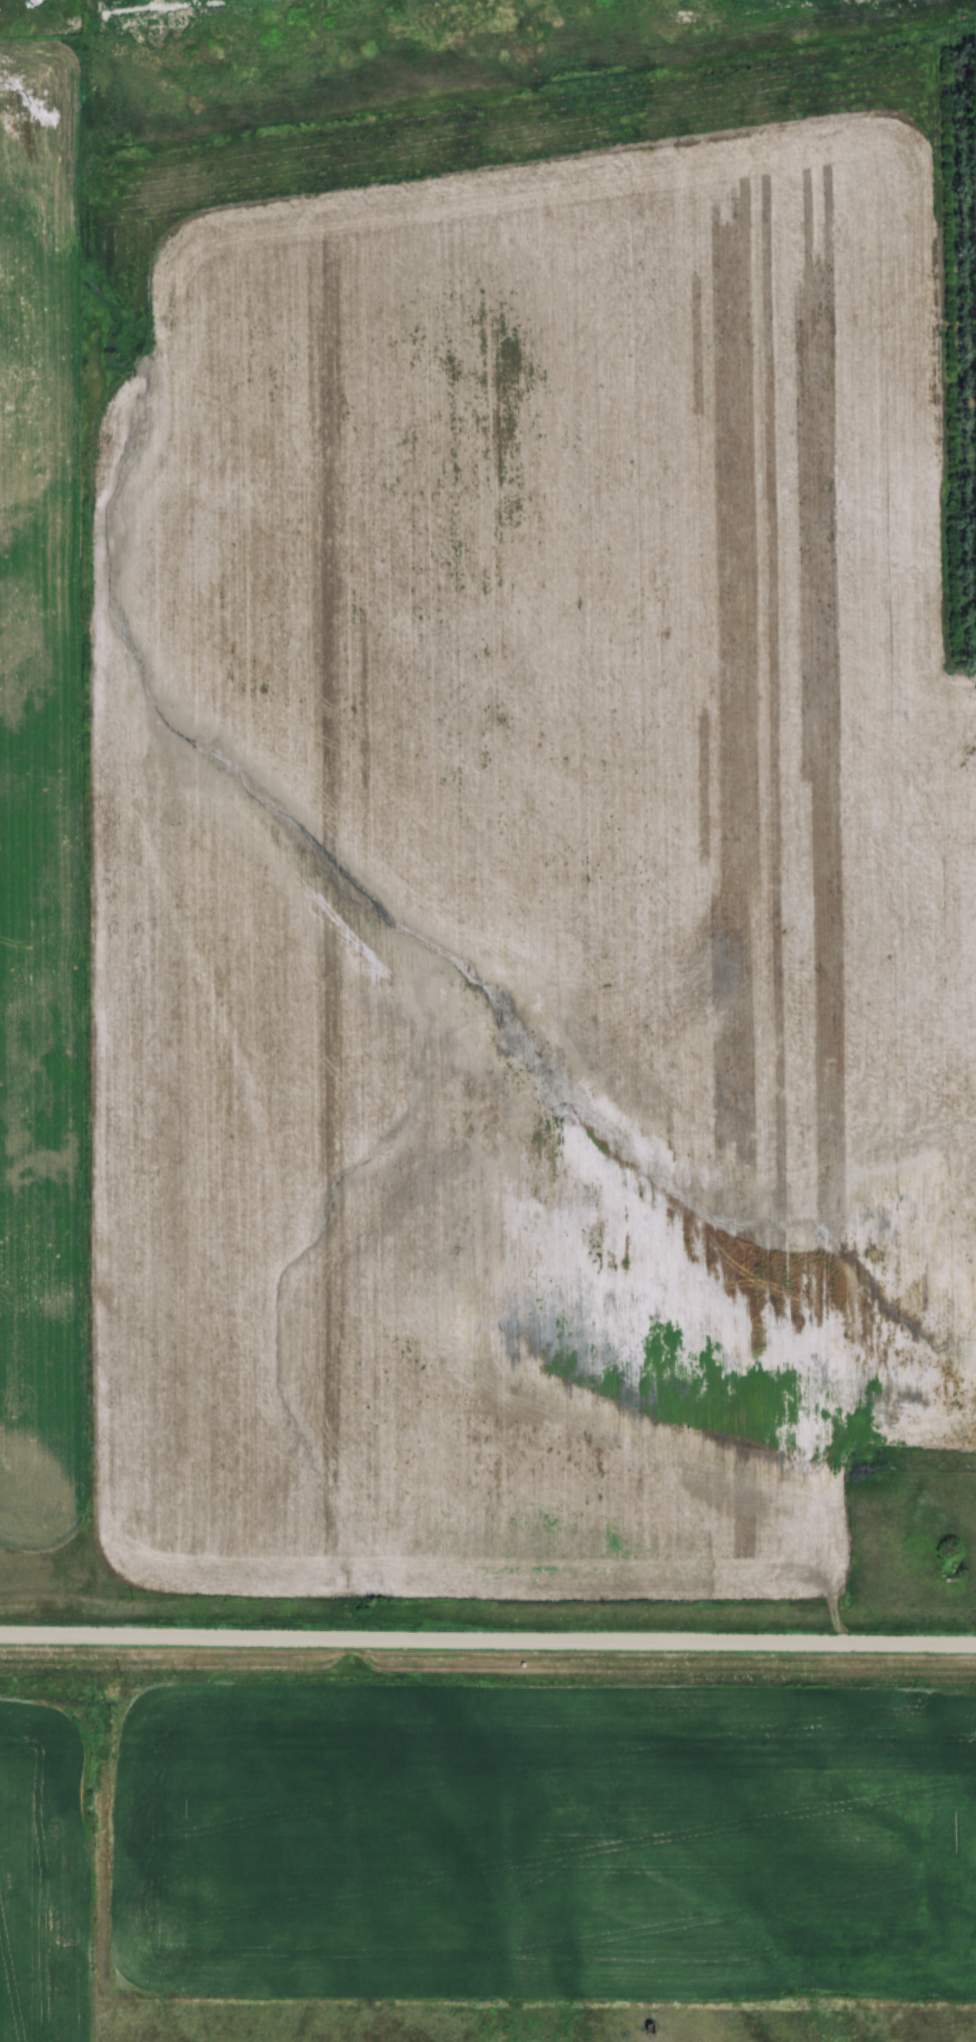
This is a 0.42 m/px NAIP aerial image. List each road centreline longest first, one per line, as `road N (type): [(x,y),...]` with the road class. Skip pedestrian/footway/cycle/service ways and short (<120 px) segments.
road 1 (residential): [(0,1637),(975,1645)]

